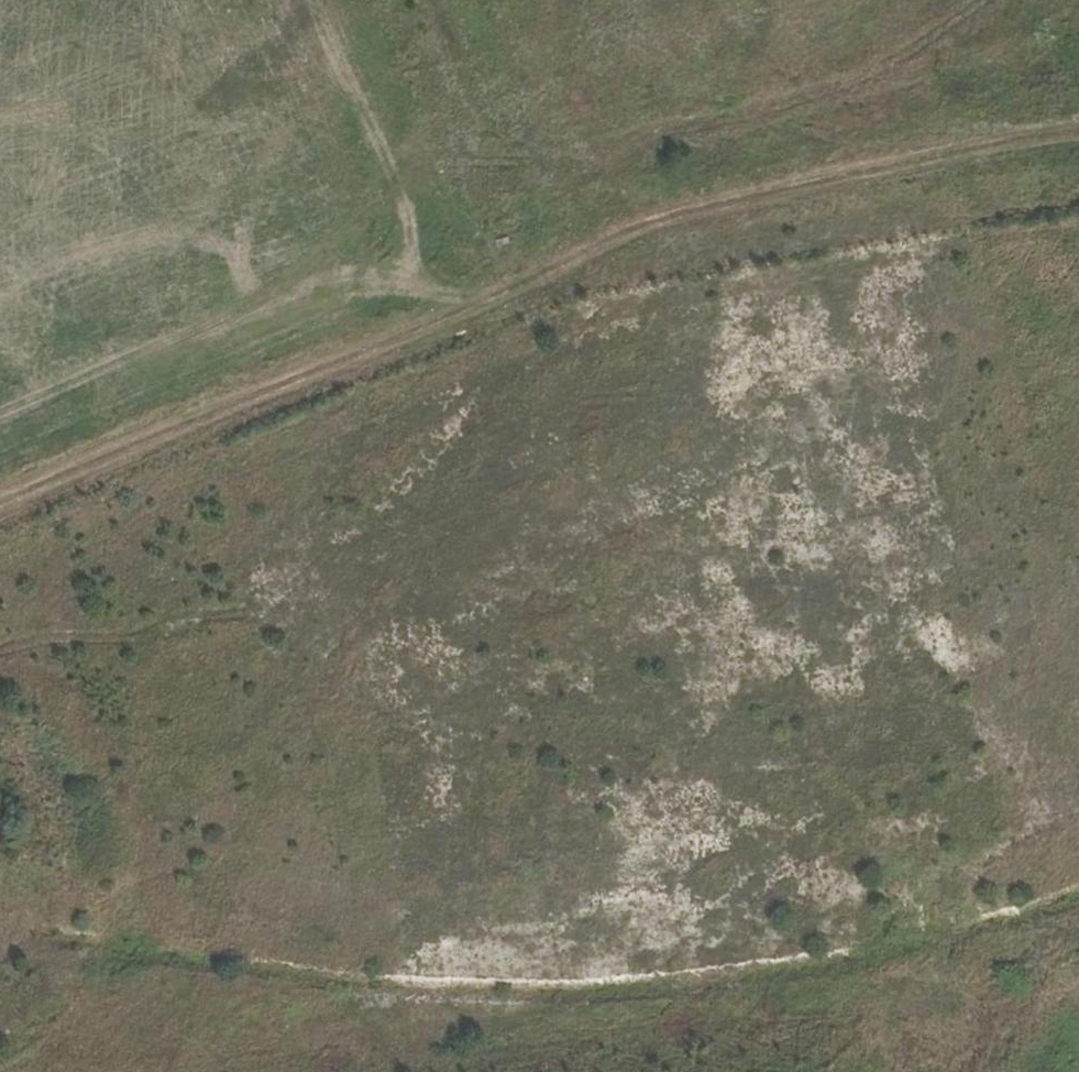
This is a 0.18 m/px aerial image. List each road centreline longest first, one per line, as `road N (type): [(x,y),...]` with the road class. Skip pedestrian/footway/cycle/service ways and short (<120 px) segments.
road 1 (track): [(1078,141),(938,170),(568,275),(193,409),(0,495)]

